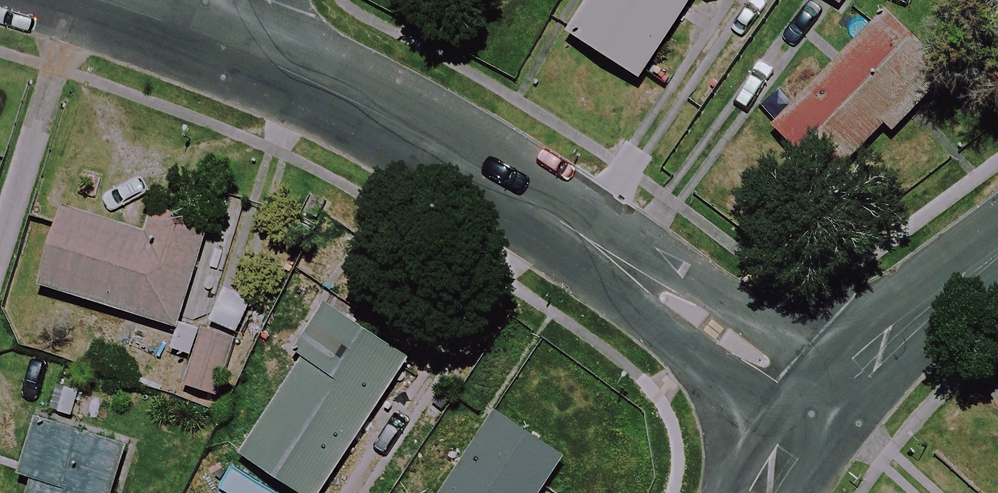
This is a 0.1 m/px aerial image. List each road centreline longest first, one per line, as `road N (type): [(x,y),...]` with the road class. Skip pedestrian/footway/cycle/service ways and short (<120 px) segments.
road 1 (residential): [(818,416),(585,239),(493,180),(319,85),(218,41)]
road 2 (tertiary): [(818,416),(920,304),(997,248)]
road 3 (residential): [(218,41),(101,0)]

